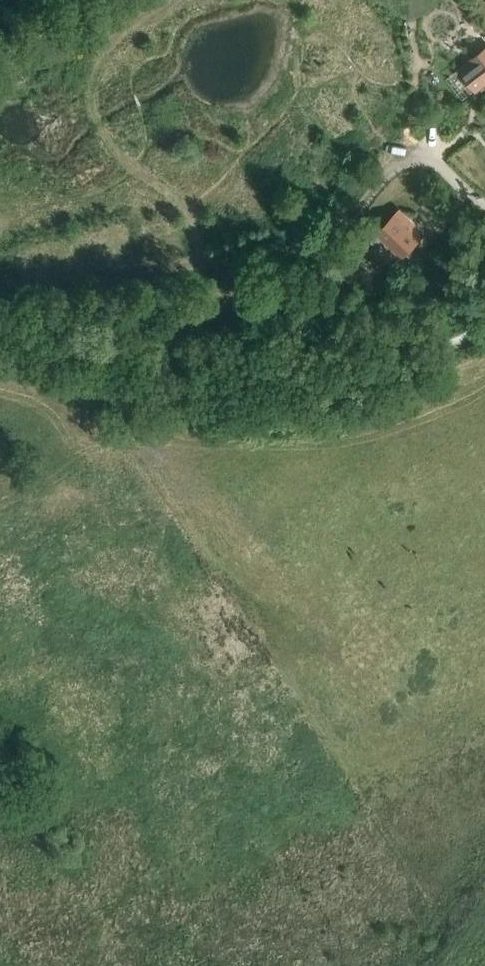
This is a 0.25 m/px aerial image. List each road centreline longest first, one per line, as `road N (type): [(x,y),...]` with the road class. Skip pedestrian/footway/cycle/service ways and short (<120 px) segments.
road 1 (track): [(0,370),(159,412),(314,397),(408,370),(484,335)]

